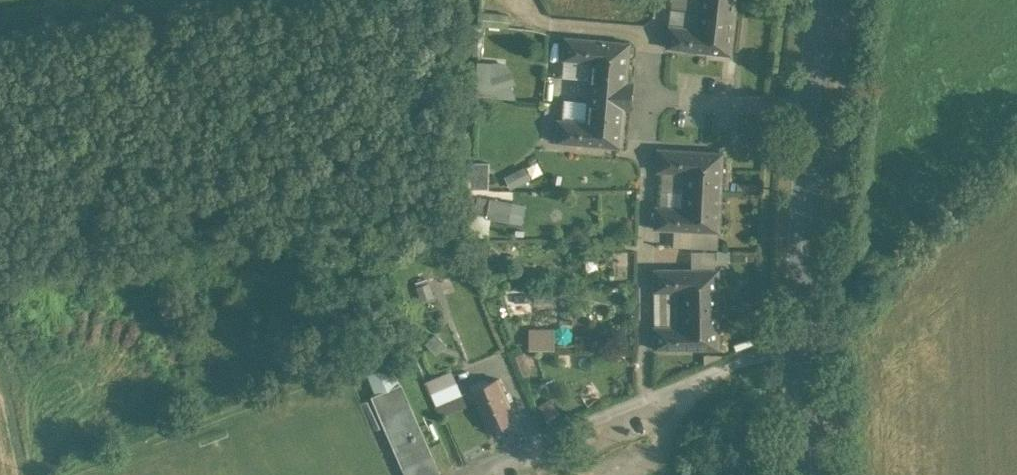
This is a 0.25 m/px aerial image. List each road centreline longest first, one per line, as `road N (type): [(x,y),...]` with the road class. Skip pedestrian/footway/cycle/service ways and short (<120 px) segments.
road 1 (secondary): [(821,0),(799,301),(799,474)]

